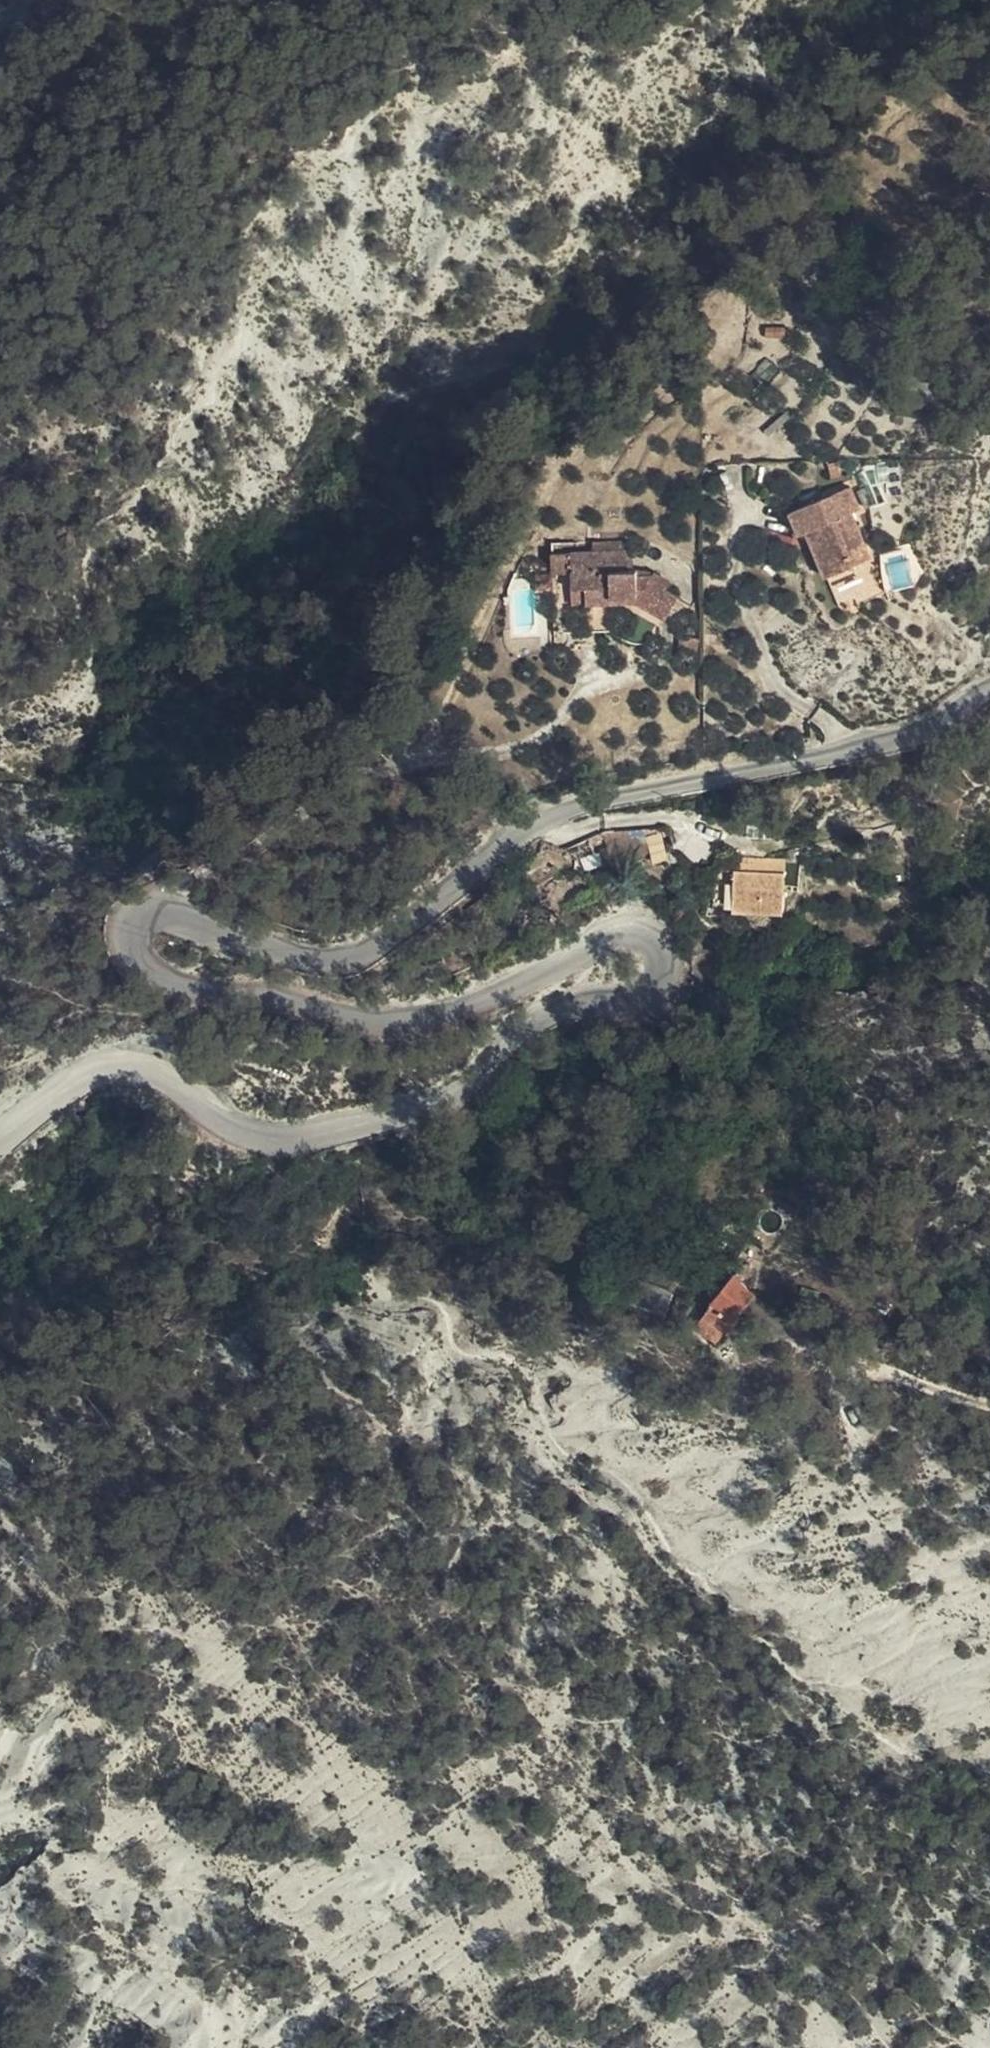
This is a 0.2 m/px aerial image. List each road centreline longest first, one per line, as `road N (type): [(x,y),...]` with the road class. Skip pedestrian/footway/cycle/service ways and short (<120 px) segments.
road 1 (tertiary): [(0,1132),(79,1081),(132,1067),(160,1073),(264,1139),(350,1130),(403,1111),(655,963),(643,942),(599,946),(456,1016),(366,1022),(309,1006),(197,993),(165,979),(132,943),(140,910),(156,905),(278,950),(348,960),(381,948),(562,815),(844,754),(919,731),(989,692)]
road 2 (track): [(989,1411),(783,1341)]

